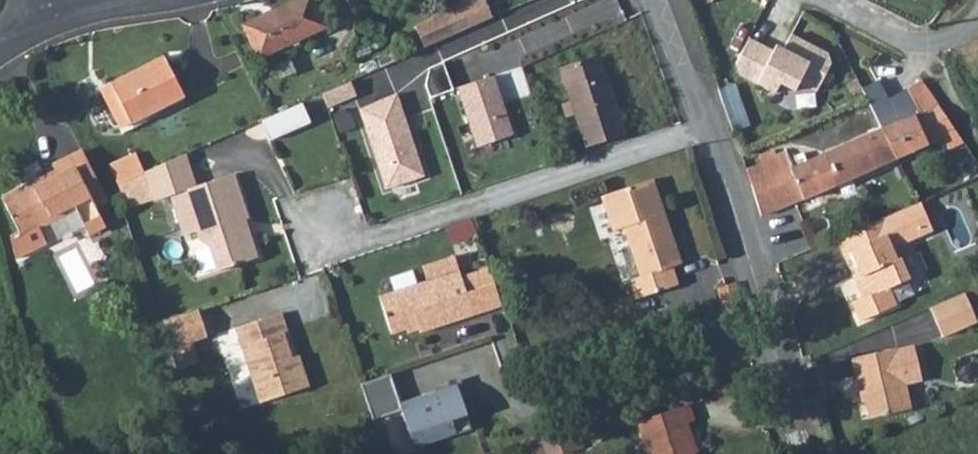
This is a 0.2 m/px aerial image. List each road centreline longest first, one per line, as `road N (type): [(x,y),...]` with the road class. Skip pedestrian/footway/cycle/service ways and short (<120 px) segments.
road 1 (residential): [(704,130),(362,242),(320,225)]
road 2 (residential): [(704,130),(741,232),(801,453)]
road 3 (residential): [(816,0),(933,47),(977,19)]
road 4 (residential): [(660,0),(704,130)]

